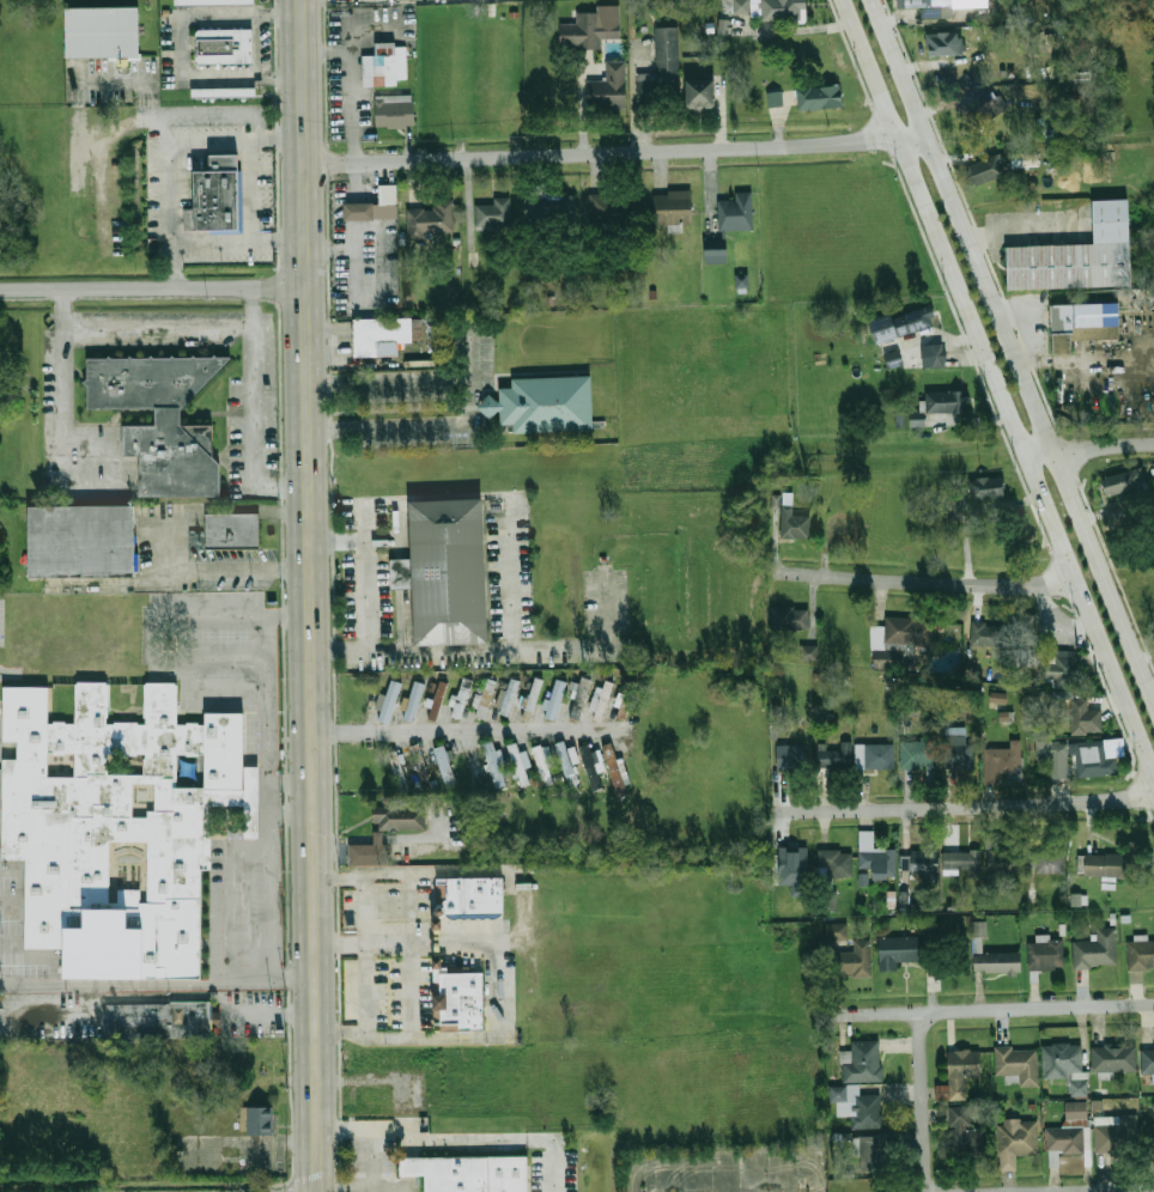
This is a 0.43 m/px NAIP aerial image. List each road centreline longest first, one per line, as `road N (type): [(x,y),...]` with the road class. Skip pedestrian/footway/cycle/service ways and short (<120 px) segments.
road 1 (secondary): [(303,0),(318,1191)]
road 2 (tertiary): [(839,0),(1153,776)]
road 3 (tertiary): [(1153,706),(873,0)]
road 4 (residential): [(305,165),(929,141)]
road 5 (residential): [(777,815),(1153,799)]
road 6 (residential): [(766,572),(1083,588)]
road 7 (residential): [(846,1014),(1153,1004)]
road 8 (residential): [(0,291),(306,287)]
road 9 (residential): [(925,1191),(923,1014)]
road 10 (residential): [(1153,445),(1027,451)]

